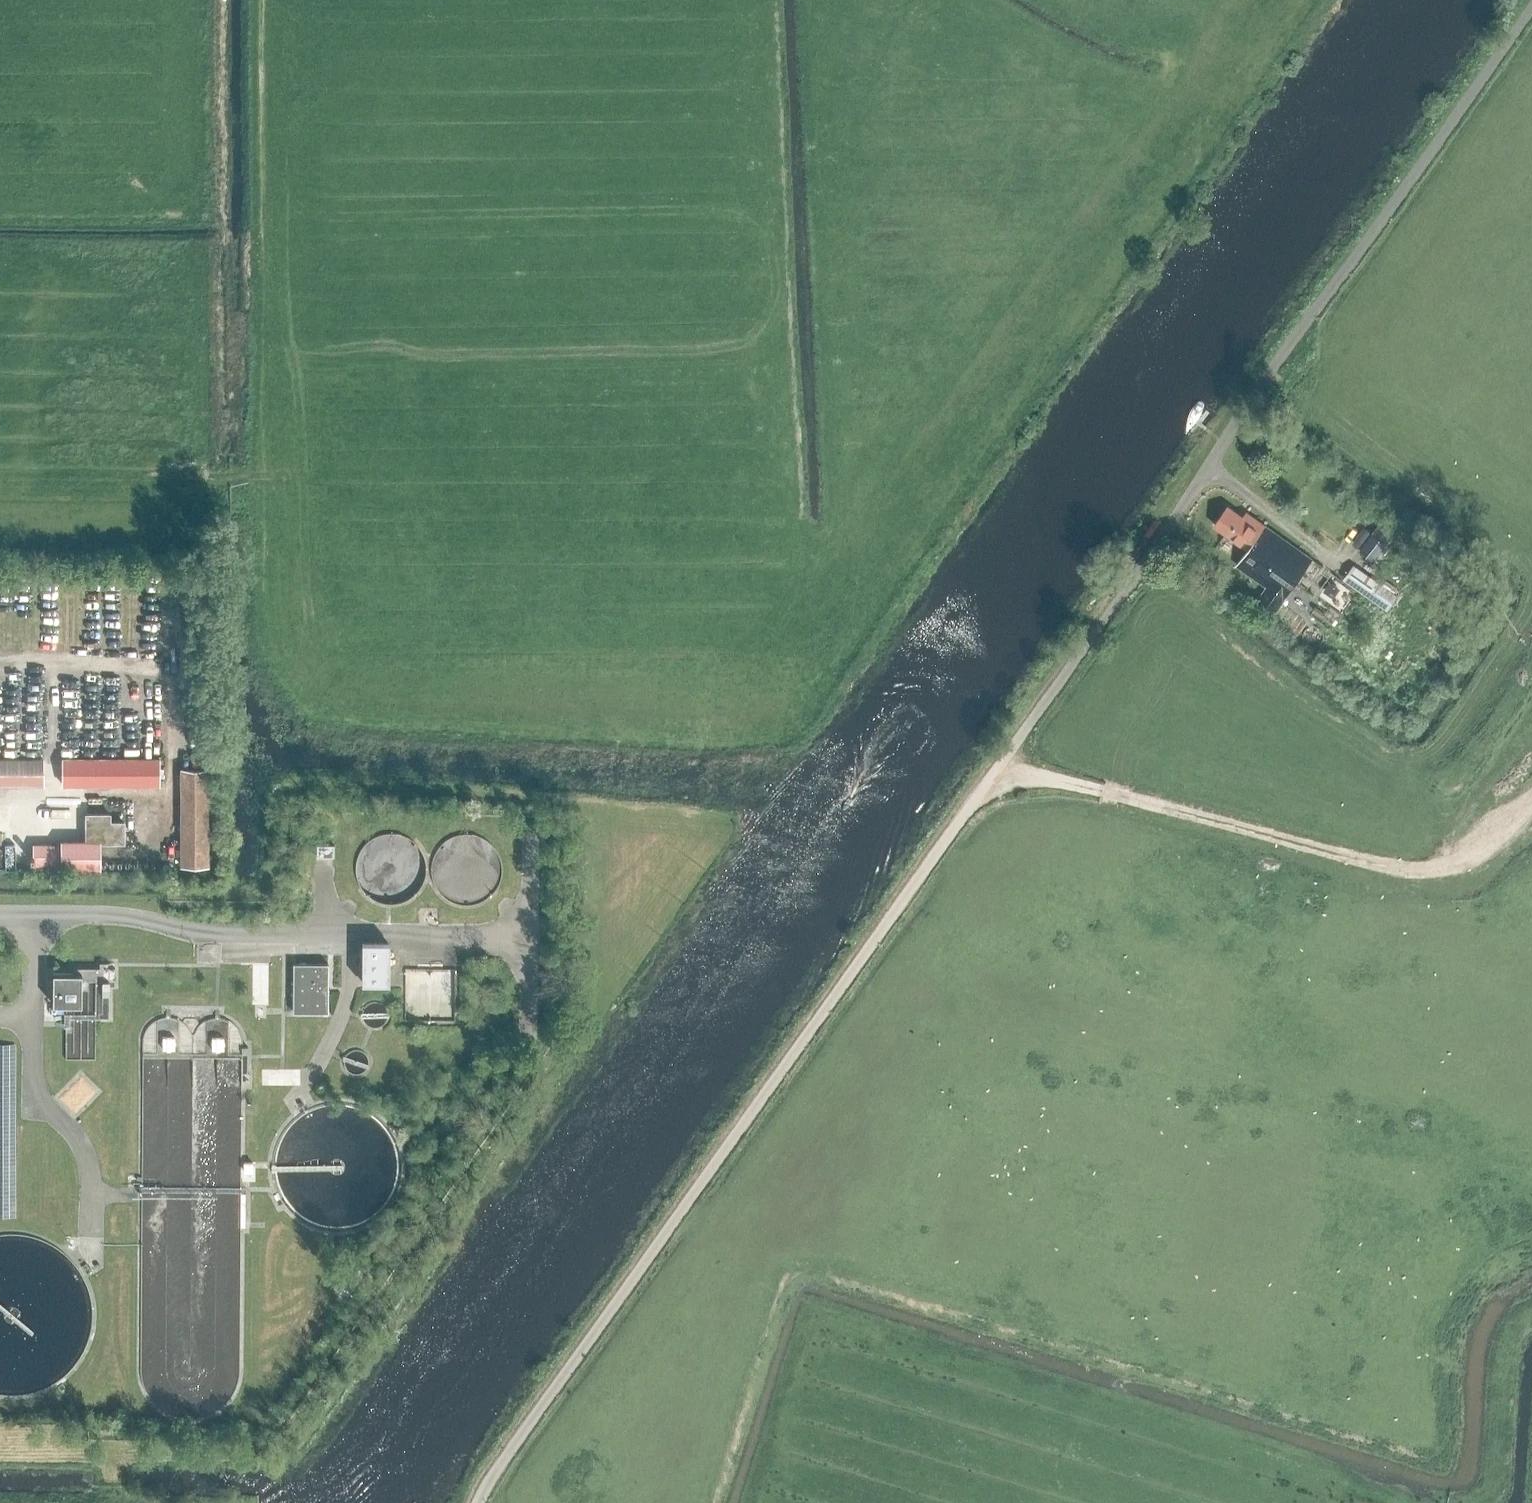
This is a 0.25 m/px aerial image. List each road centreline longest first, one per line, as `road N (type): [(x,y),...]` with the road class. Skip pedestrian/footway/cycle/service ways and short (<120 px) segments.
road 1 (unclassified): [(1531,13),(478,1502)]
road 2 (track): [(267,558),(264,0)]

